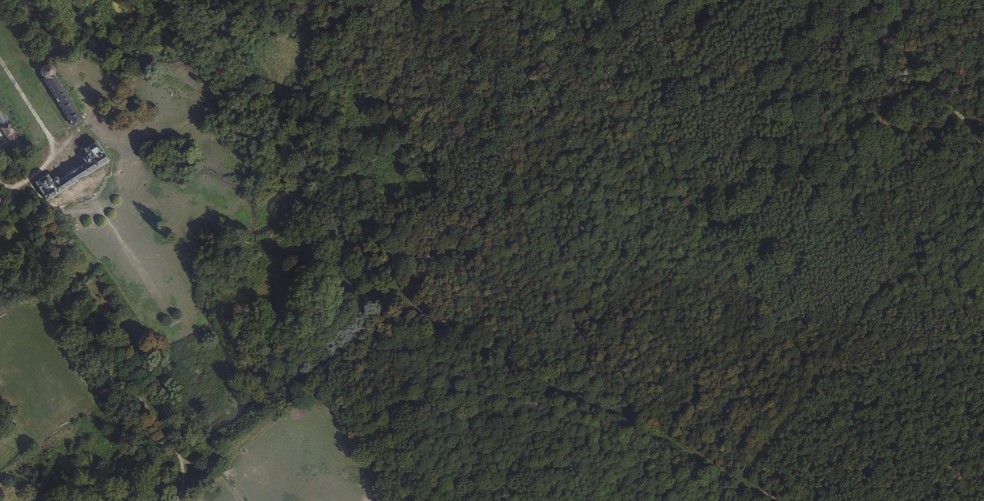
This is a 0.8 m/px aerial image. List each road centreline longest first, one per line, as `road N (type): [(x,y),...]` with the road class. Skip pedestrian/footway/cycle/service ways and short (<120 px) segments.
road 1 (track): [(29,176),(43,201),(56,204),(257,75)]
road 2 (track): [(983,147),(866,0)]
road 3 (track): [(89,0),(110,71),(61,154)]
road 4 (track): [(174,321),(86,185)]
road 5 (track): [(281,406),(179,490)]

